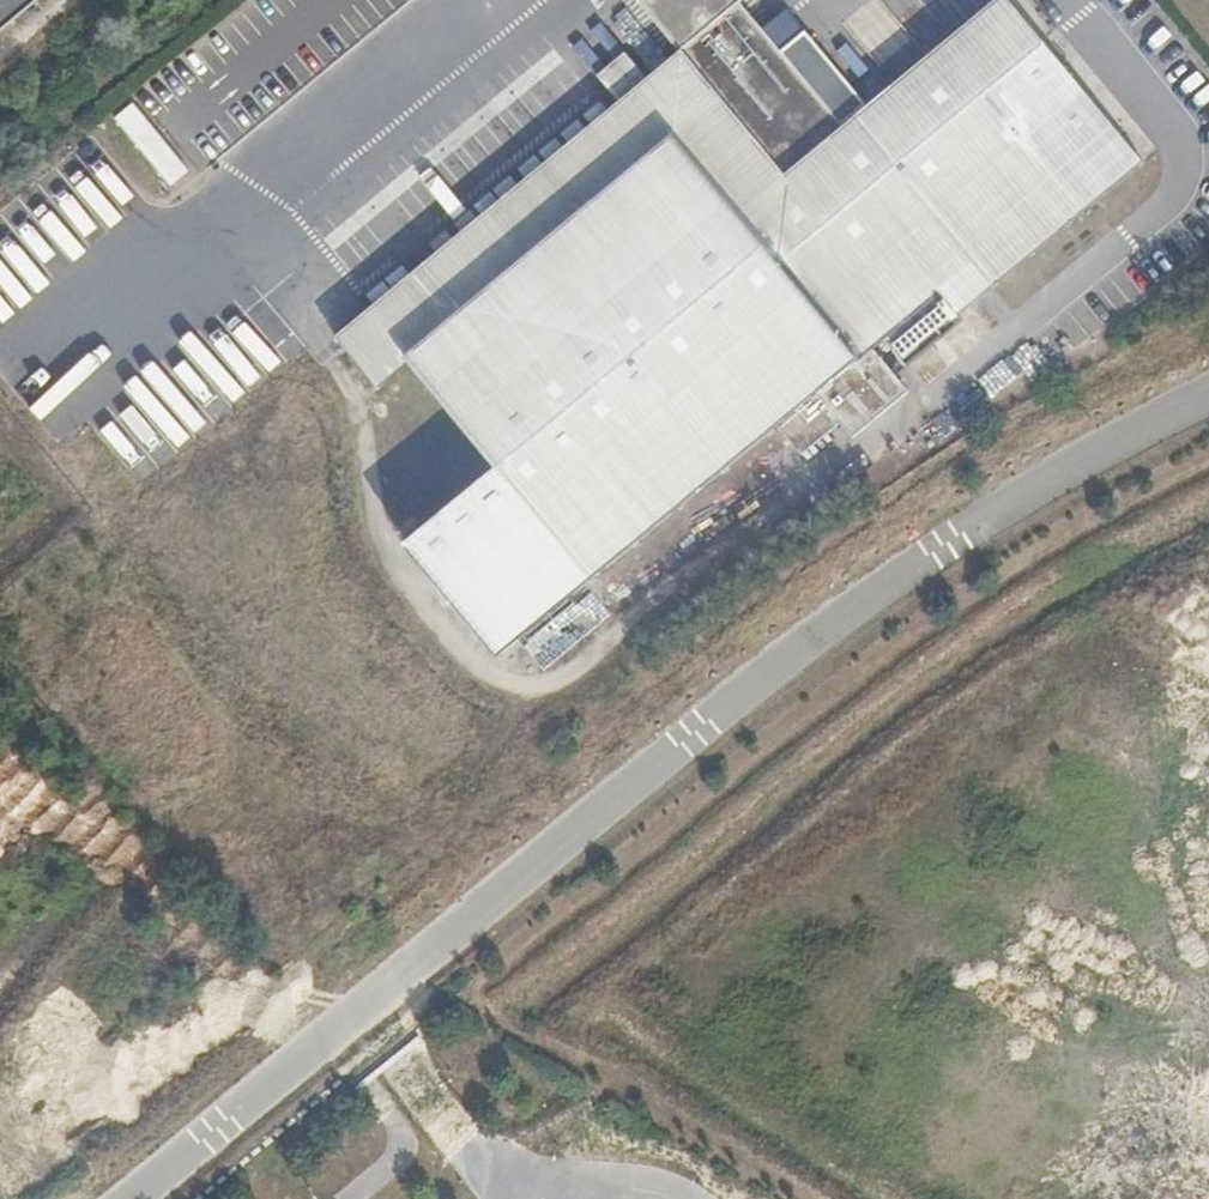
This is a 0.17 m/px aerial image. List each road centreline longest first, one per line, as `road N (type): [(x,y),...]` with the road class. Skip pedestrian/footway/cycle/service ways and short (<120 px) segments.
road 1 (unclassified): [(136,1198),(360,1002),(864,590),(1018,495),(1208,395)]

